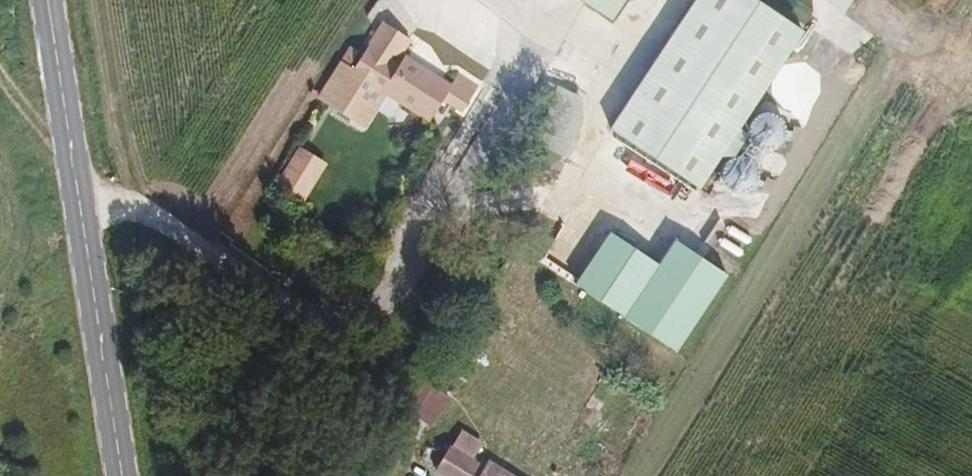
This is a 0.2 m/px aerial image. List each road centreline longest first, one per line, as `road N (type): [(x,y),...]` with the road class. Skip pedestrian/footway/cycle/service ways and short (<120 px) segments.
road 1 (secondary): [(124,475),(79,187)]
road 2 (residential): [(79,187),(116,209),(154,217),(279,304)]
road 3 (secondary): [(79,187),(50,0)]

